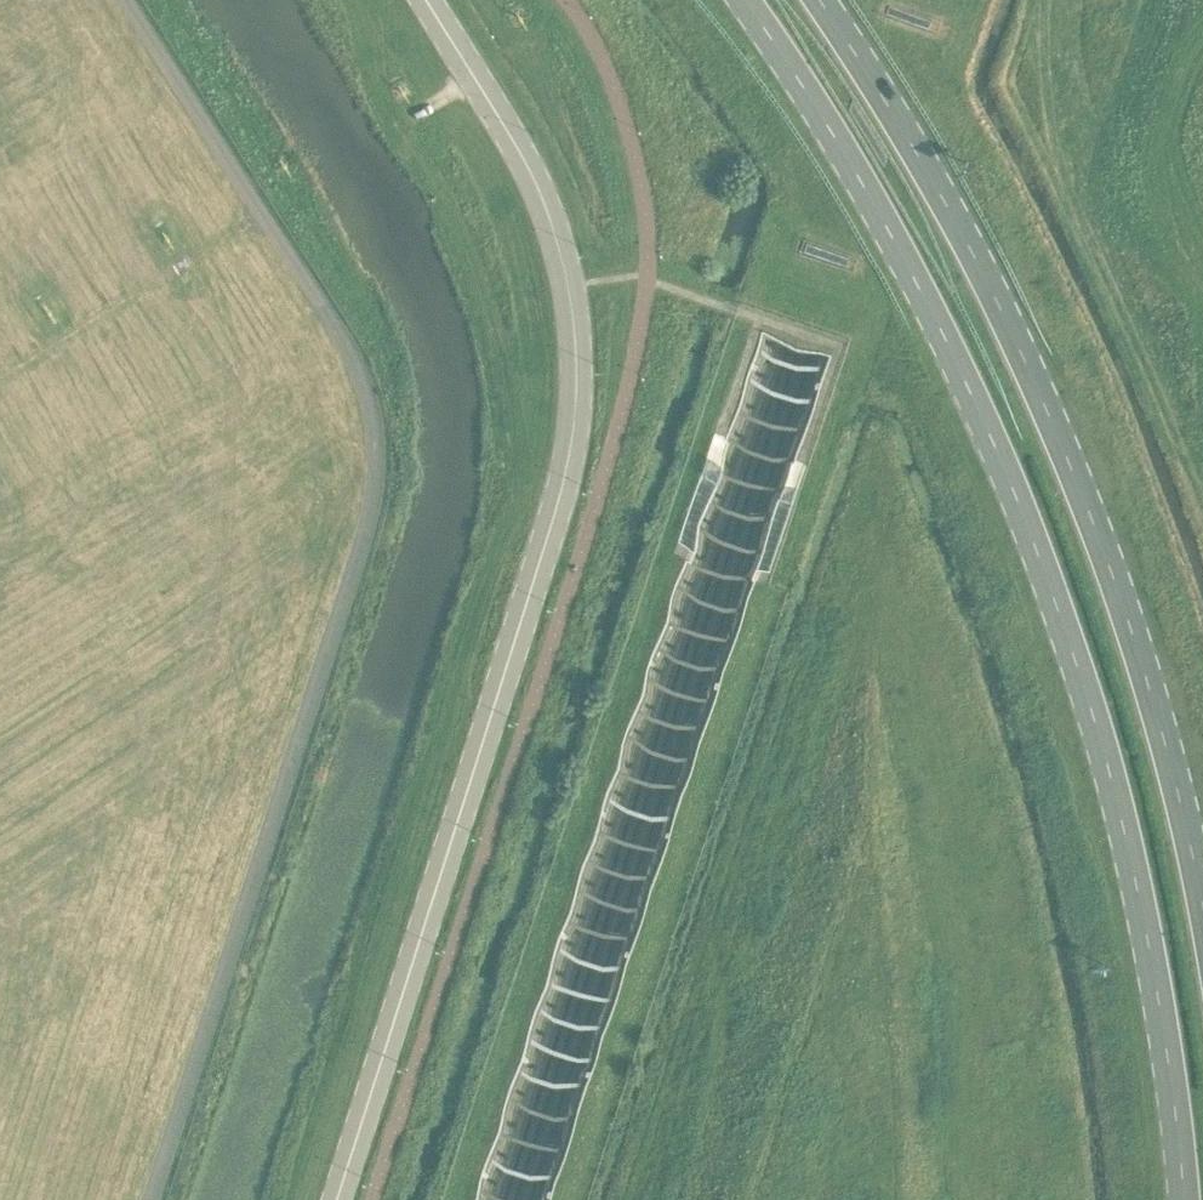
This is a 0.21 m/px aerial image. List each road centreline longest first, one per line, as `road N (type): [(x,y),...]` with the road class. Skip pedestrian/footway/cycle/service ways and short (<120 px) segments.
road 1 (primary): [(743,0),(817,113),(924,307),(1001,464),(1080,672),(1150,962),(1181,1199)]
road 2 (unclassified): [(423,0),(548,209),(578,358),(574,431),(565,480),(335,1199)]
road 3 (primary): [(1202,911),(1138,652),(1058,438),(982,273),(822,0)]

